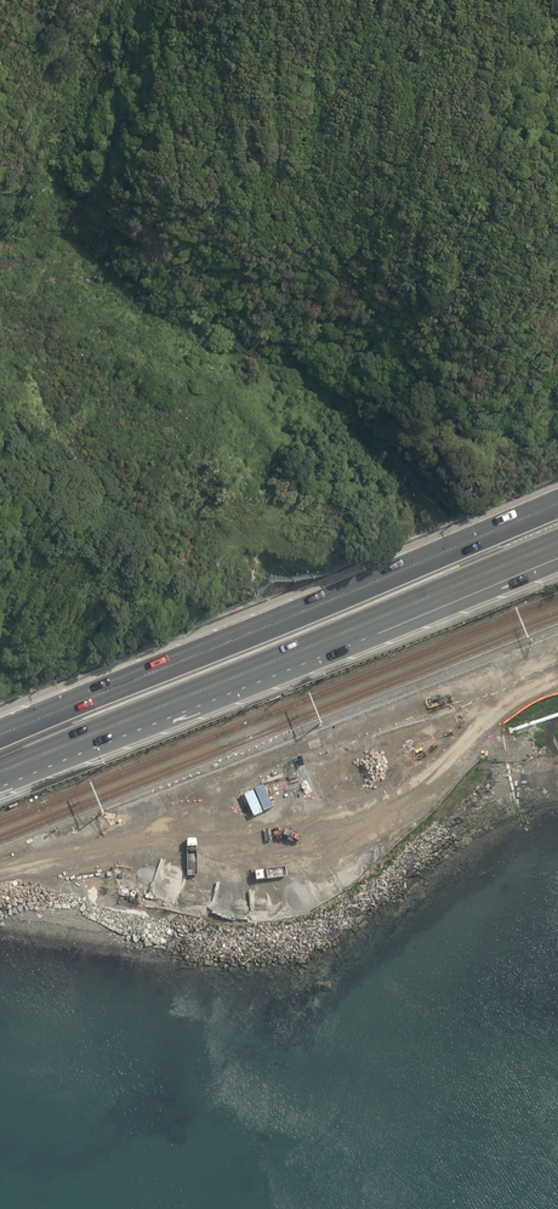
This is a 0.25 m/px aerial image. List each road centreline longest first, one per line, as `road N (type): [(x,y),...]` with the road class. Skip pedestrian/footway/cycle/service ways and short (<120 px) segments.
road 1 (trunk): [(0,736),(557,504)]
road 2 (trunk): [(557,543),(0,774)]

